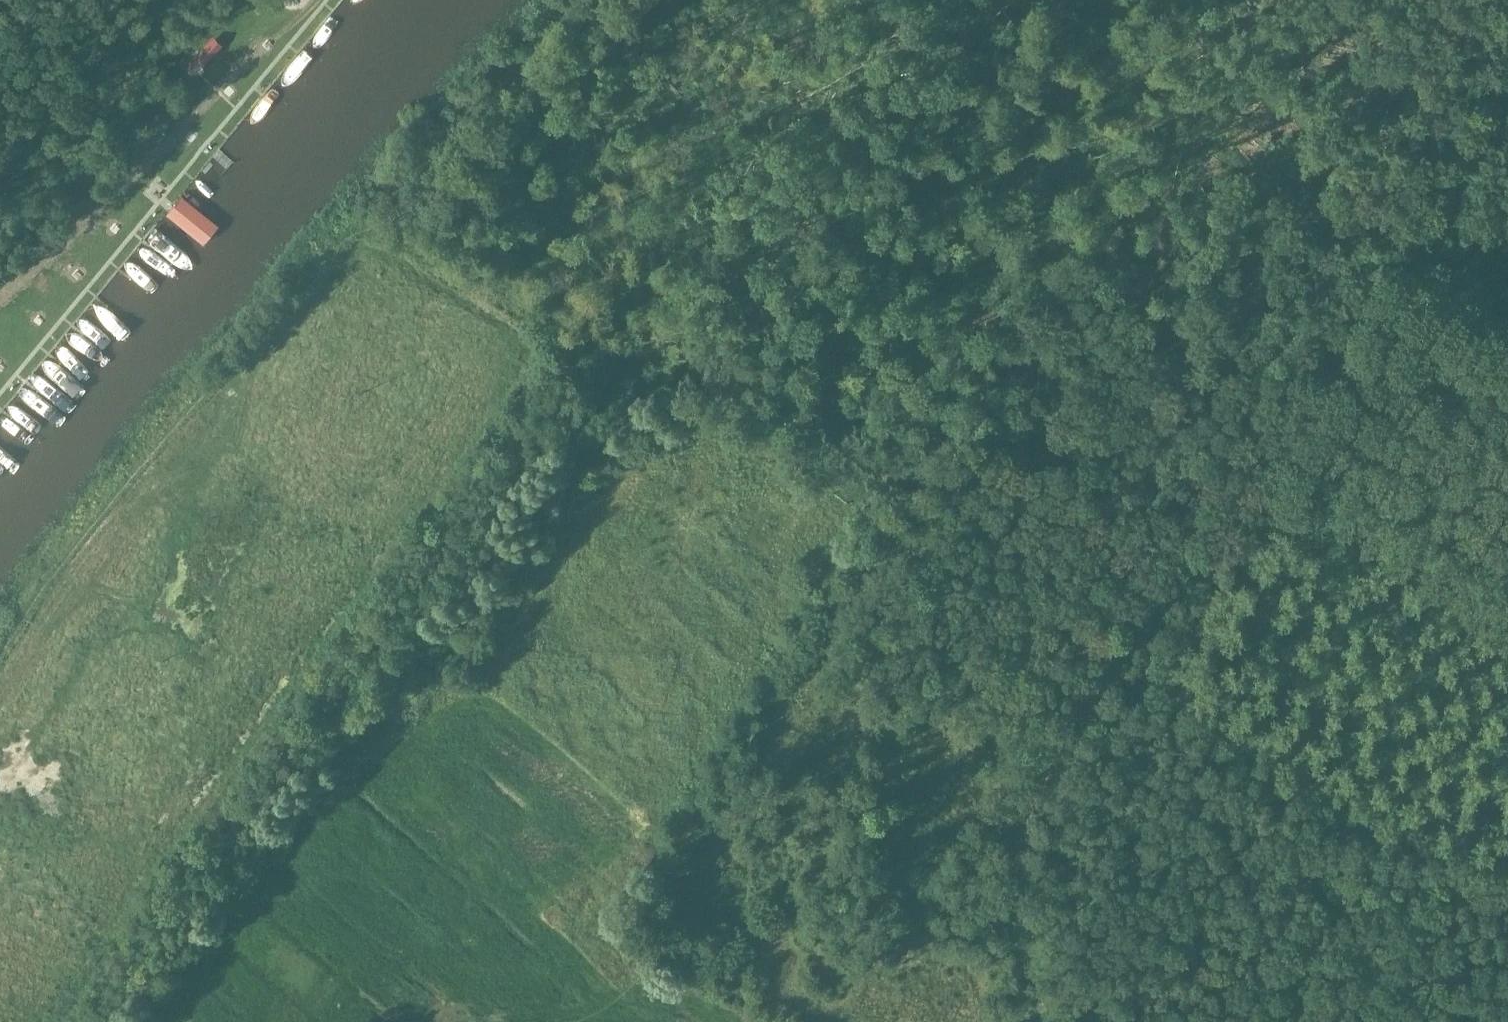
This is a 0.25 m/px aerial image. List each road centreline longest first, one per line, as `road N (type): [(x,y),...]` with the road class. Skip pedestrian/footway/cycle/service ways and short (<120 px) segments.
road 1 (track): [(1181,535),(1188,490),(1179,449),(1066,300),(1040,239),(1031,138),(1054,0)]
road 2 (track): [(1043,1021),(1012,938),(1009,872),(1028,803),(1081,705)]
road 3 (track): [(893,467),(924,467),(953,485),(1021,544),(1136,618)]

